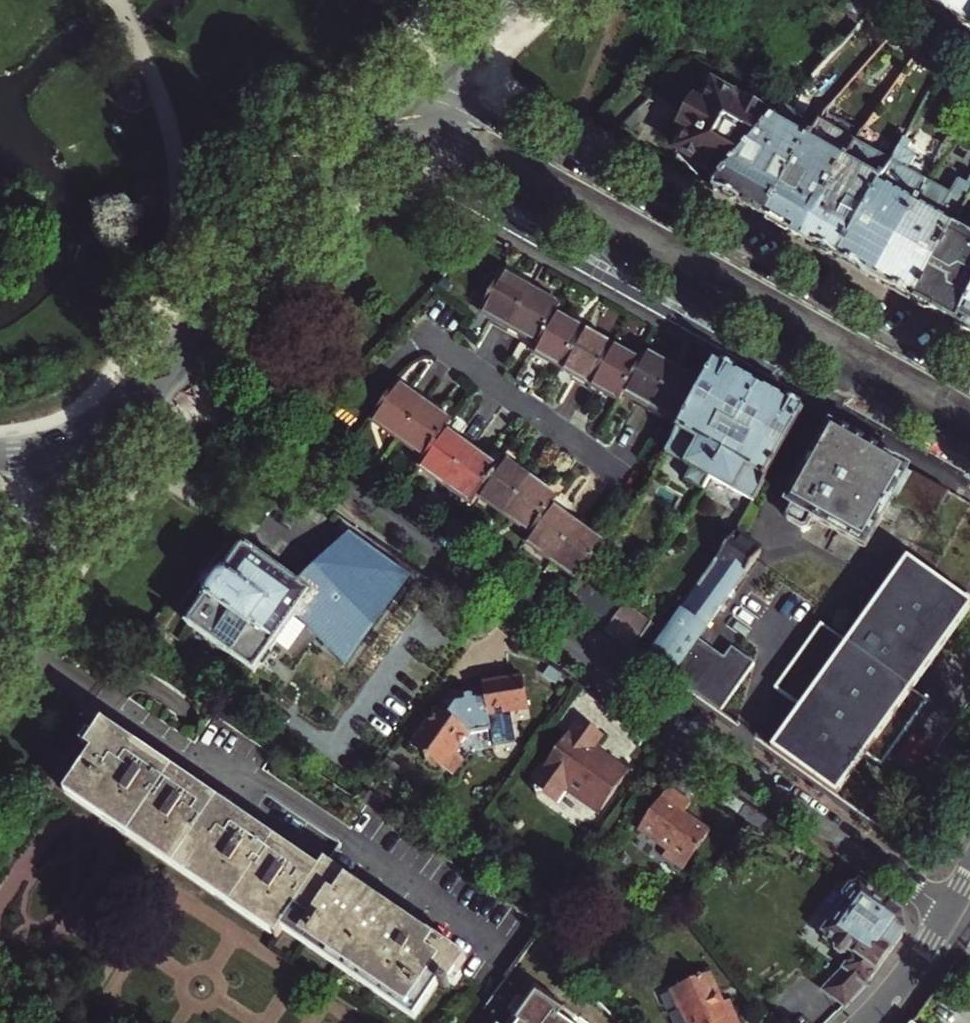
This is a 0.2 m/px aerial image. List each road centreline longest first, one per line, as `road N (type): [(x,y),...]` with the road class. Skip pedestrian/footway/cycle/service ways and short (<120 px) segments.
road 1 (residential): [(953,912),(179,371)]
road 2 (secondary): [(425,118),(464,131),(969,420)]
road 3 (secondary): [(179,371),(376,135),(399,121),(425,118)]
road 4 (residential): [(80,443),(50,532),(0,618)]
road 5 (residential): [(525,0),(425,118)]
road 6 (tertiary): [(866,1022),(953,912)]
road 7 (secondary): [(80,443),(138,411),(179,371)]

